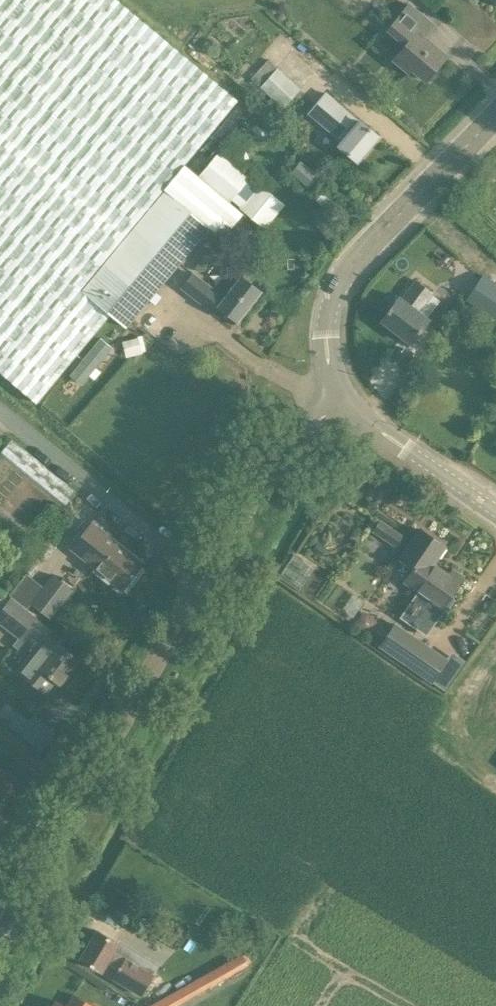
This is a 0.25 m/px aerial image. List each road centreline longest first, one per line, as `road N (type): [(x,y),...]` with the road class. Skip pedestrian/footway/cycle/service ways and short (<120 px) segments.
road 1 (unclassified): [(0,938),(201,580)]
road 2 (unclassified): [(201,580),(0,414)]
road 3 (unclassified): [(334,294),(353,262),(495,118)]
road 4 (unclassified): [(201,580),(263,472),(346,394)]
road 5 (unclassified): [(495,512),(373,427),(346,394)]

